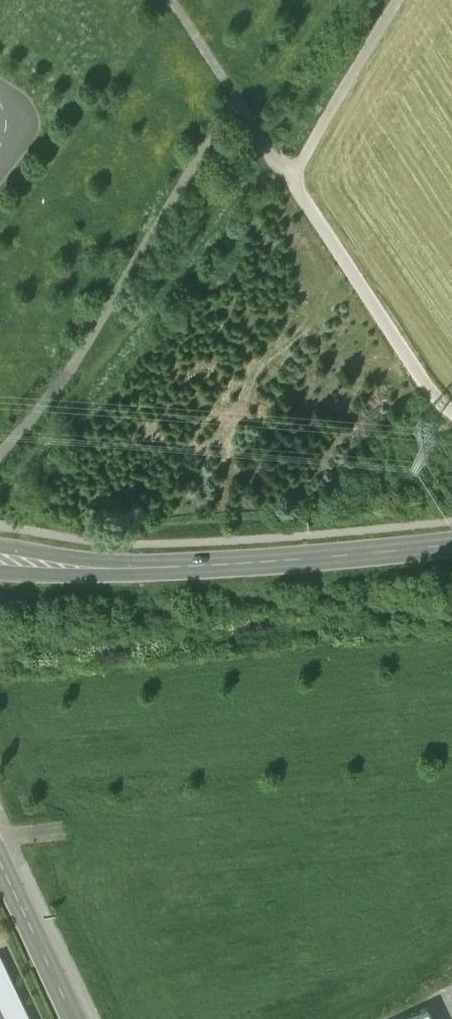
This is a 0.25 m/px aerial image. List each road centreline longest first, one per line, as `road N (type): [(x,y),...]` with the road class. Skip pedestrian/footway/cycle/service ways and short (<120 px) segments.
road 1 (secondary): [(102,565),(451,542)]
road 2 (track): [(287,179),(398,0)]
road 3 (tertiary): [(71,1018),(0,862)]

